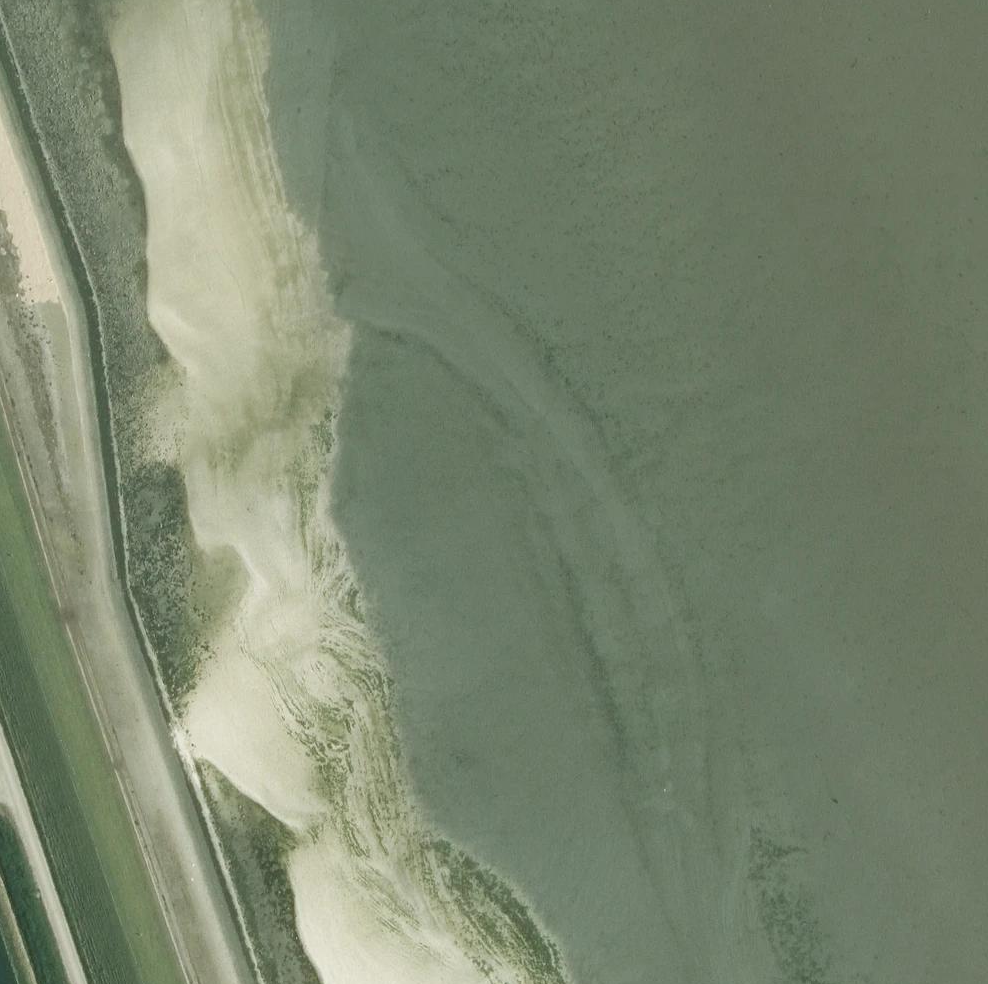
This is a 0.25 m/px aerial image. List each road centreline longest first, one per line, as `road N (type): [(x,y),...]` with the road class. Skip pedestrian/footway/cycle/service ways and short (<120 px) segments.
road 1 (unclassified): [(78,983),(0,756)]

